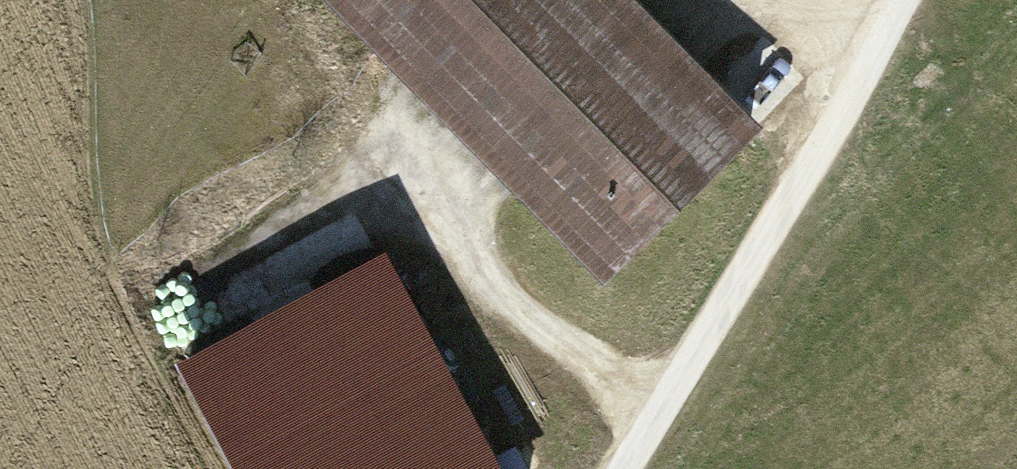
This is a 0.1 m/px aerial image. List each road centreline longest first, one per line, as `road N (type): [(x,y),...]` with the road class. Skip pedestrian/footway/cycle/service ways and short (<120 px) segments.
road 1 (track): [(656,420),(500,291),(427,191)]
road 2 (track): [(457,136),(427,191),(362,189),(204,274)]
road 3 (track): [(860,87),(816,19),(775,0)]

